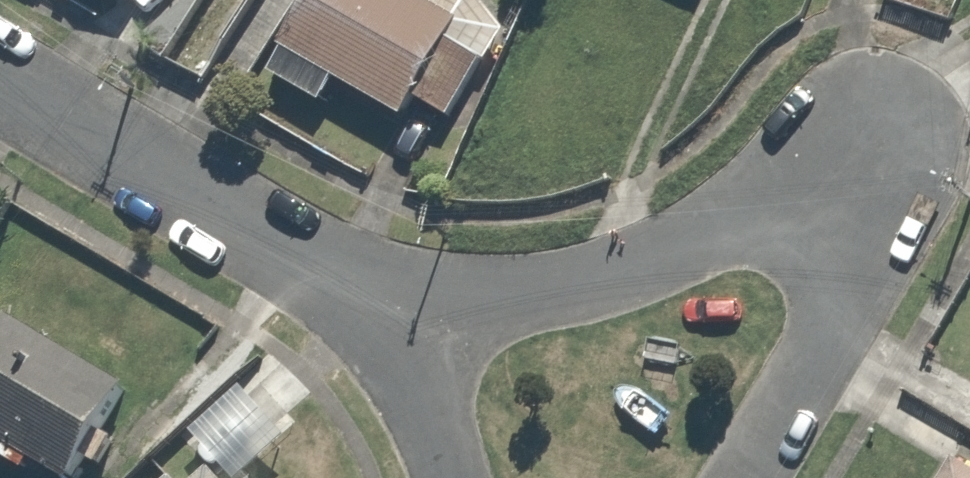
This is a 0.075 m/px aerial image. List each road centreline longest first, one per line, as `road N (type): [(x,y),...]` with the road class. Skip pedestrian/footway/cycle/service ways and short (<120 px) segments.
road 1 (residential): [(374,313),(598,277),(797,182),(837,184)]
road 2 (residential): [(0,84),(374,313)]
road 3 (residential): [(837,184),(864,202),(875,259),(746,477)]
road 4 (residential): [(451,477),(429,415),(374,313)]

